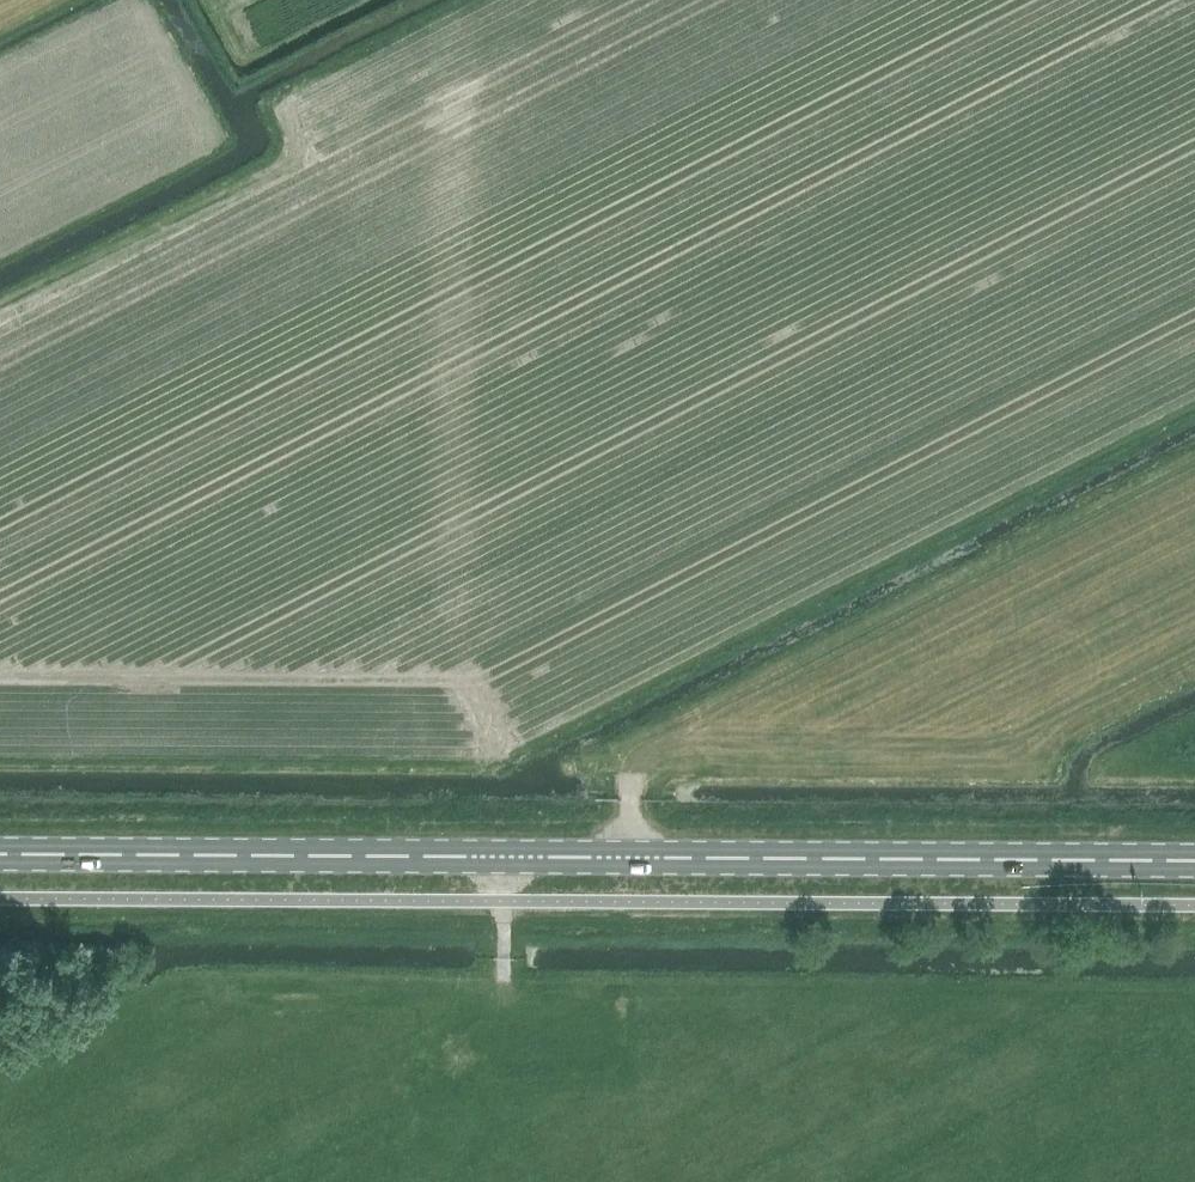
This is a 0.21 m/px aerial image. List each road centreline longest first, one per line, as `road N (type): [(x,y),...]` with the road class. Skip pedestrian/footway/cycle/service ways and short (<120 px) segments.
road 1 (primary): [(1194,867),(0,864)]

